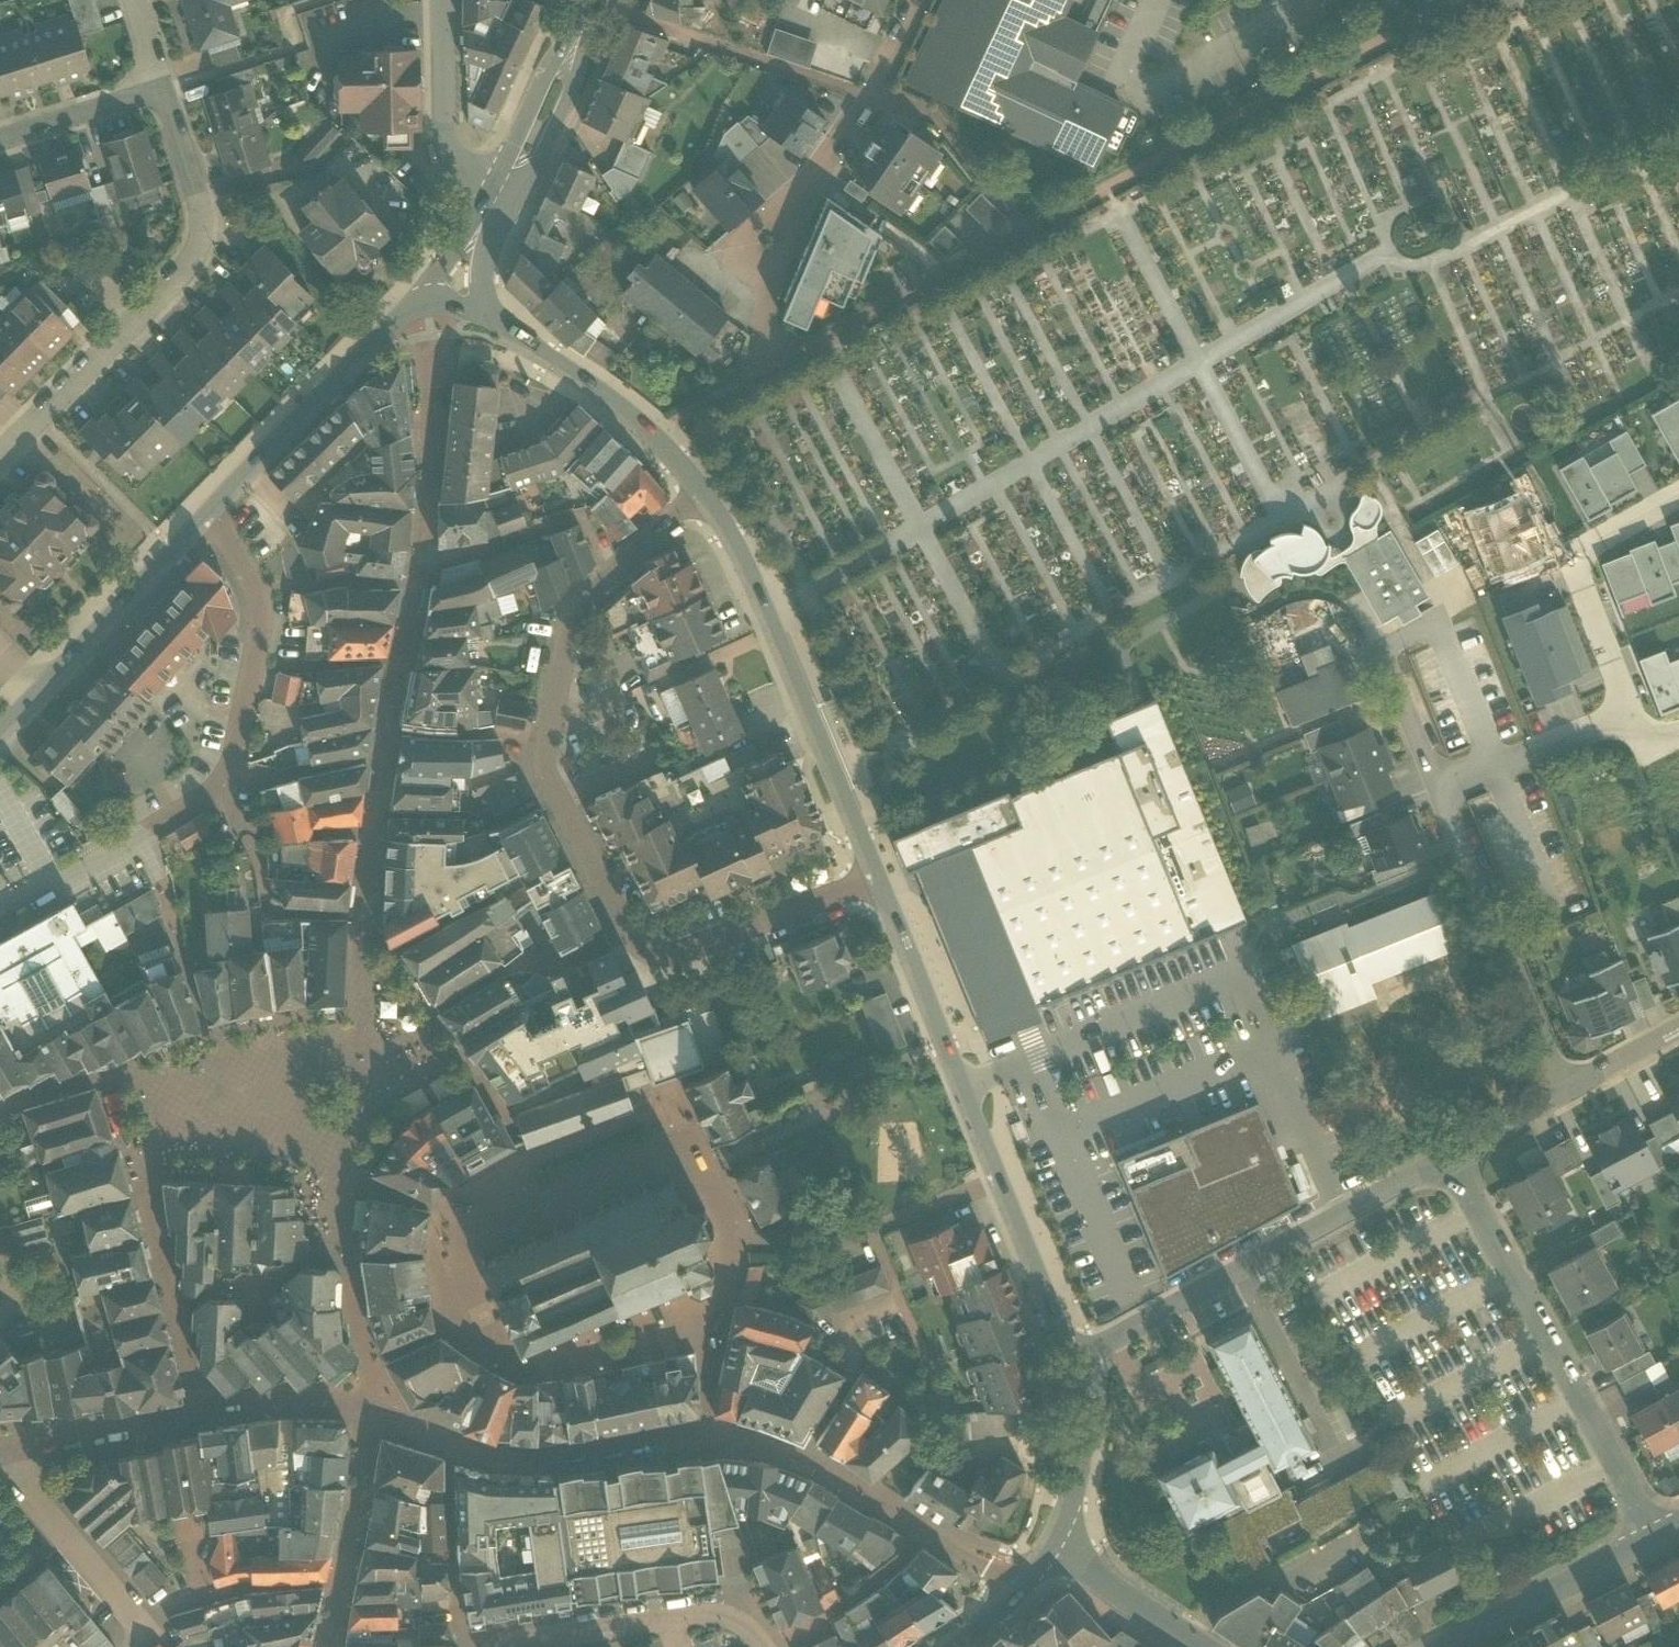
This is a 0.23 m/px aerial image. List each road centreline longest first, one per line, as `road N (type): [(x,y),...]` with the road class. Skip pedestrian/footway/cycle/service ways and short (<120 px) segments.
road 1 (residential): [(0,1454),(283,1397),(341,1395),(507,1455),(571,1458),(707,1437),(804,1455),(1023,1590)]
road 2 (residential): [(879,876),(678,955),(655,956),(635,943),(552,787),(545,759),(575,611),(701,489)]
road 3 (tertiary): [(1072,1358),(879,876)]
road 4 (residential): [(163,89),(197,202),(199,240),(150,309),(0,462)]
road 5 (residential): [(1449,1157),(1655,1538)]
road 6 (tertiary): [(879,876),(749,567),(701,489)]
road 7 (residential): [(1089,1352),(1449,1157)]
road 8 (residential): [(915,0),(873,97),(779,239),(763,291),(774,367)]
road 9 (residential): [(197,519),(248,576),(258,622),(222,780),(146,835)]
road 10 (residential): [(1491,764),(1437,628),(1385,650),(1439,785)]
road 11 (residential): [(1563,1089),(1439,785)]
road 12 (tertiary): [(420,296),(197,519)]
road 13 (residential): [(497,1646),(542,1633),(735,1608),(771,1646)]
road 14 (residential): [(1626,713),(1573,553),(1678,494)]
road 15 (tertiary): [(197,519),(0,724)]
road 16 (tertiary): [(701,489),(615,401),(502,326)]
road 17 (residential): [(0,1461),(147,1631),(130,1646)]
road 18 (tertiary): [(1450,1646),(1655,1538)]
road 19 (tertiary): [(508,189),(463,167),(445,134),(443,0)]
road 20 (tertiary): [(594,0),(508,189)]
road 21 (tertiary): [(1053,1546),(1079,1482),(1085,1440),(1072,1358)]
road 22 (tertiary): [(1053,1546),(1200,1646)]
road 23 (residential): [(0,139),(163,89)]
road 24 (residential): [(146,835),(0,914)]
road 25 (residential): [(1491,764),(1548,907)]
road 26 (tertiary): [(502,326),(482,273),(508,189)]
road 27 (residential): [(1491,764),(1626,713)]
road 28 (tertiary): [(508,189),(420,296)]
road 29 (residential): [(1449,1157),(1563,1089)]
road 30 (residential): [(1563,1089),(1678,1028)]

